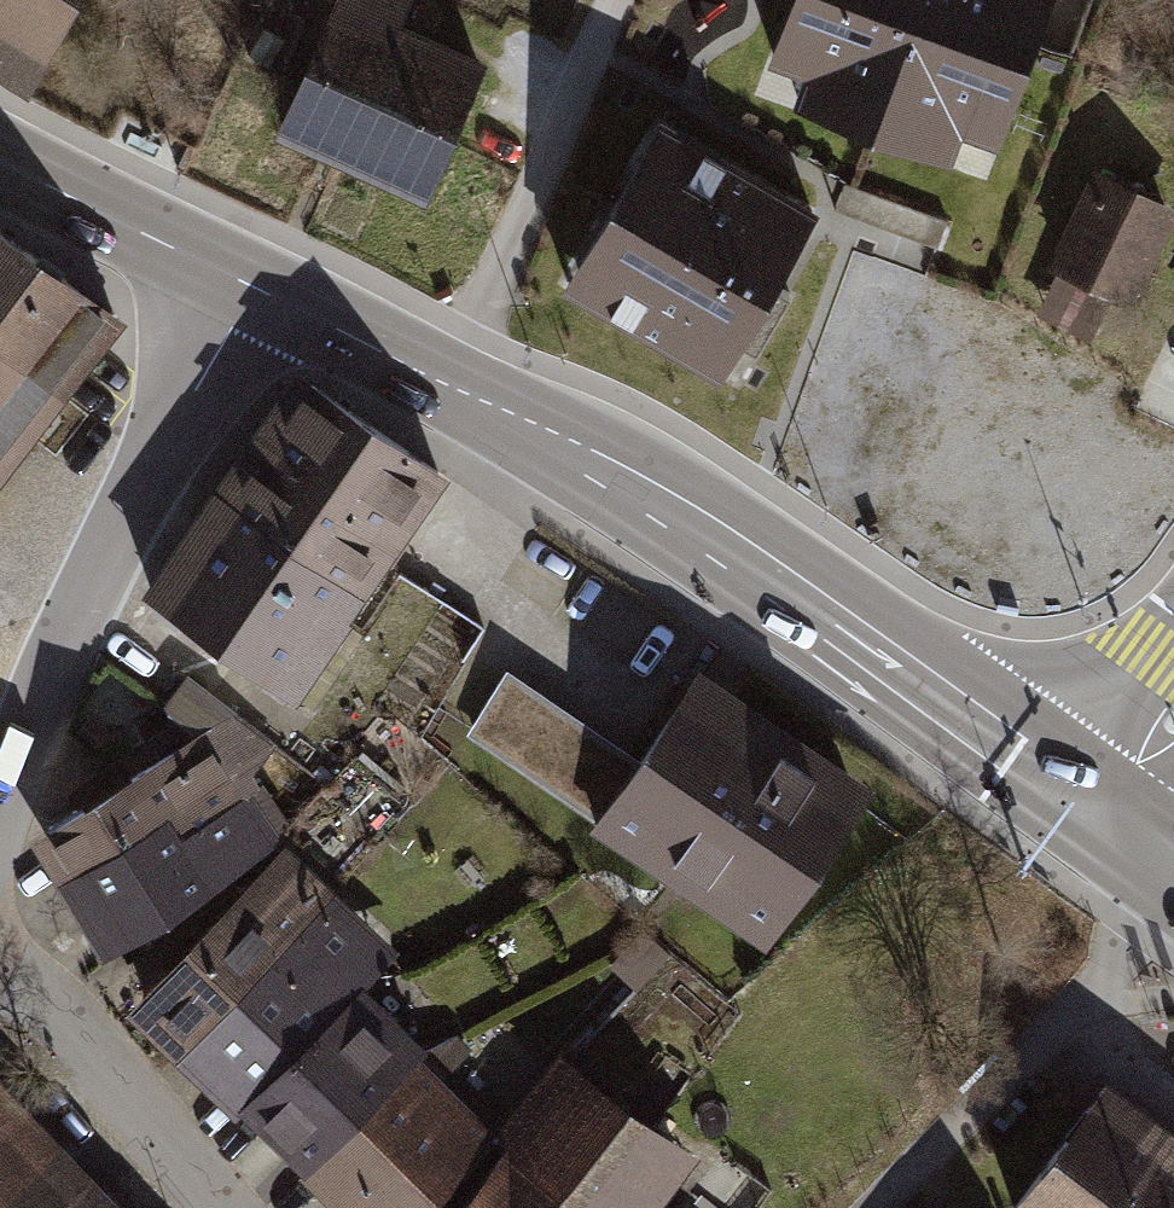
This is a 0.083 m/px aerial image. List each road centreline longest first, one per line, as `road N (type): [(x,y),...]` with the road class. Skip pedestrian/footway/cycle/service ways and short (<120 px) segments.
road 1 (secondary): [(1107,813),(740,542),(519,419),(250,285)]
road 2 (tertiary): [(0,807),(69,626),(250,285)]
road 3 (residential): [(0,950),(226,1207)]
road 4 (secondary): [(0,162),(250,285)]

